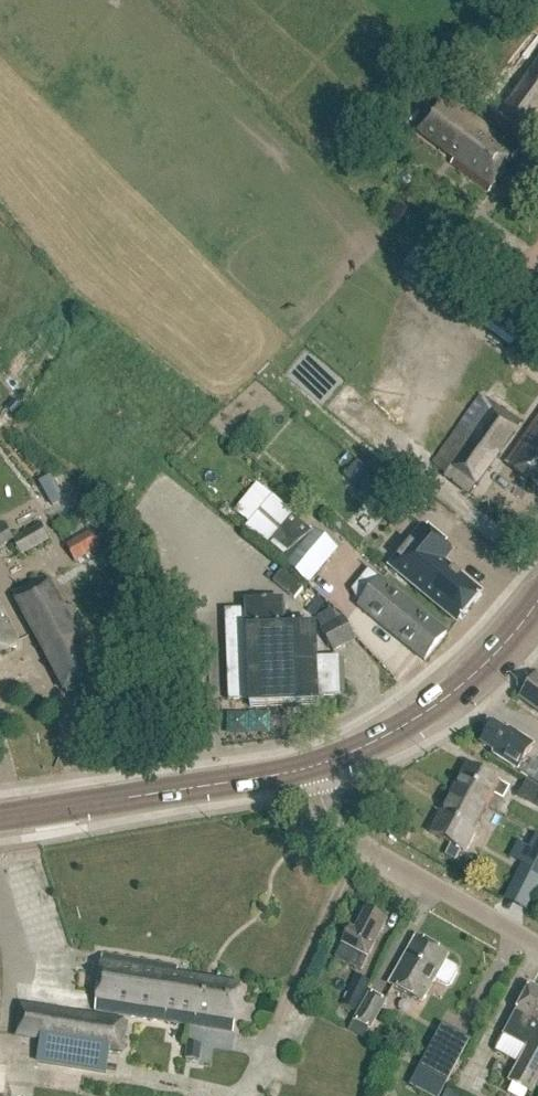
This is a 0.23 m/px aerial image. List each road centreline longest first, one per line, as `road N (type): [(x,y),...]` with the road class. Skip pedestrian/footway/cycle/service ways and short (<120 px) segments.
road 1 (secondary): [(0,819),(310,769)]
road 2 (residential): [(537,945),(338,830),(310,769)]
road 3 (secondary): [(310,769),(376,746),(459,688),(537,596)]

